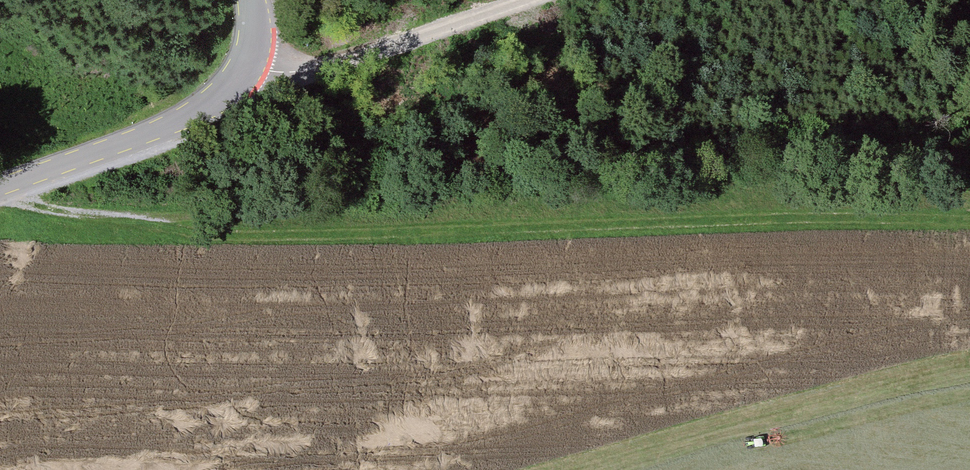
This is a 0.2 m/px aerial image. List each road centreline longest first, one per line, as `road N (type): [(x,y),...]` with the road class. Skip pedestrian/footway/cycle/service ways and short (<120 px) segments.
road 1 (track): [(969,193),(112,215),(33,205),(1,187)]
road 2 (unclassified): [(250,0),(254,44),(229,92),(191,116),(0,187)]
road 3 (track): [(520,0),(241,78)]

